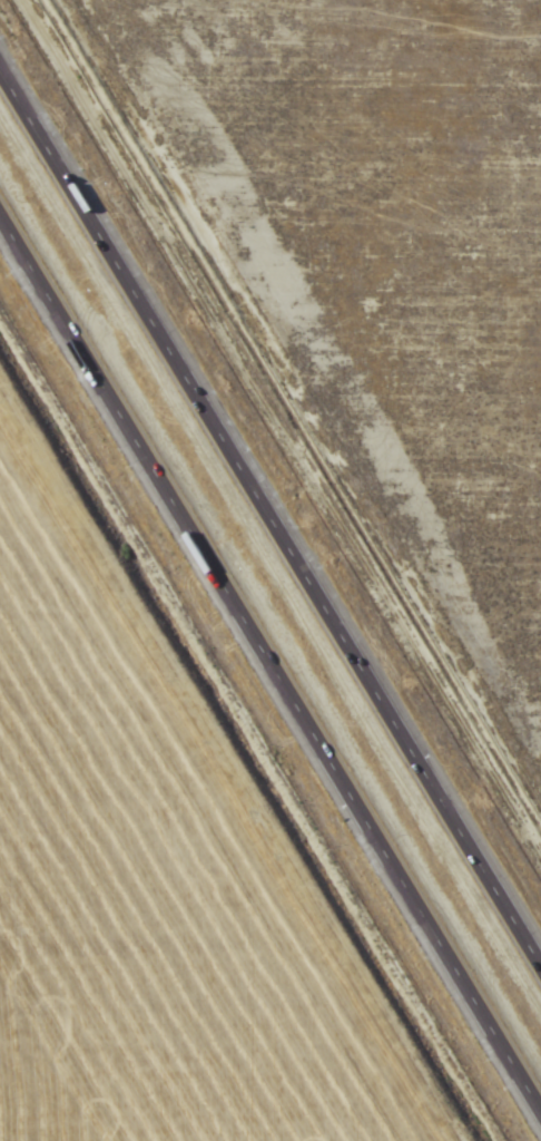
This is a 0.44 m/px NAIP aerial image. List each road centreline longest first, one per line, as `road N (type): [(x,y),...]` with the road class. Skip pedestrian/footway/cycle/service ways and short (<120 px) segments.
road 1 (motorway): [(540,957),(0,63)]
road 2 (motorway): [(0,214),(540,1107)]

